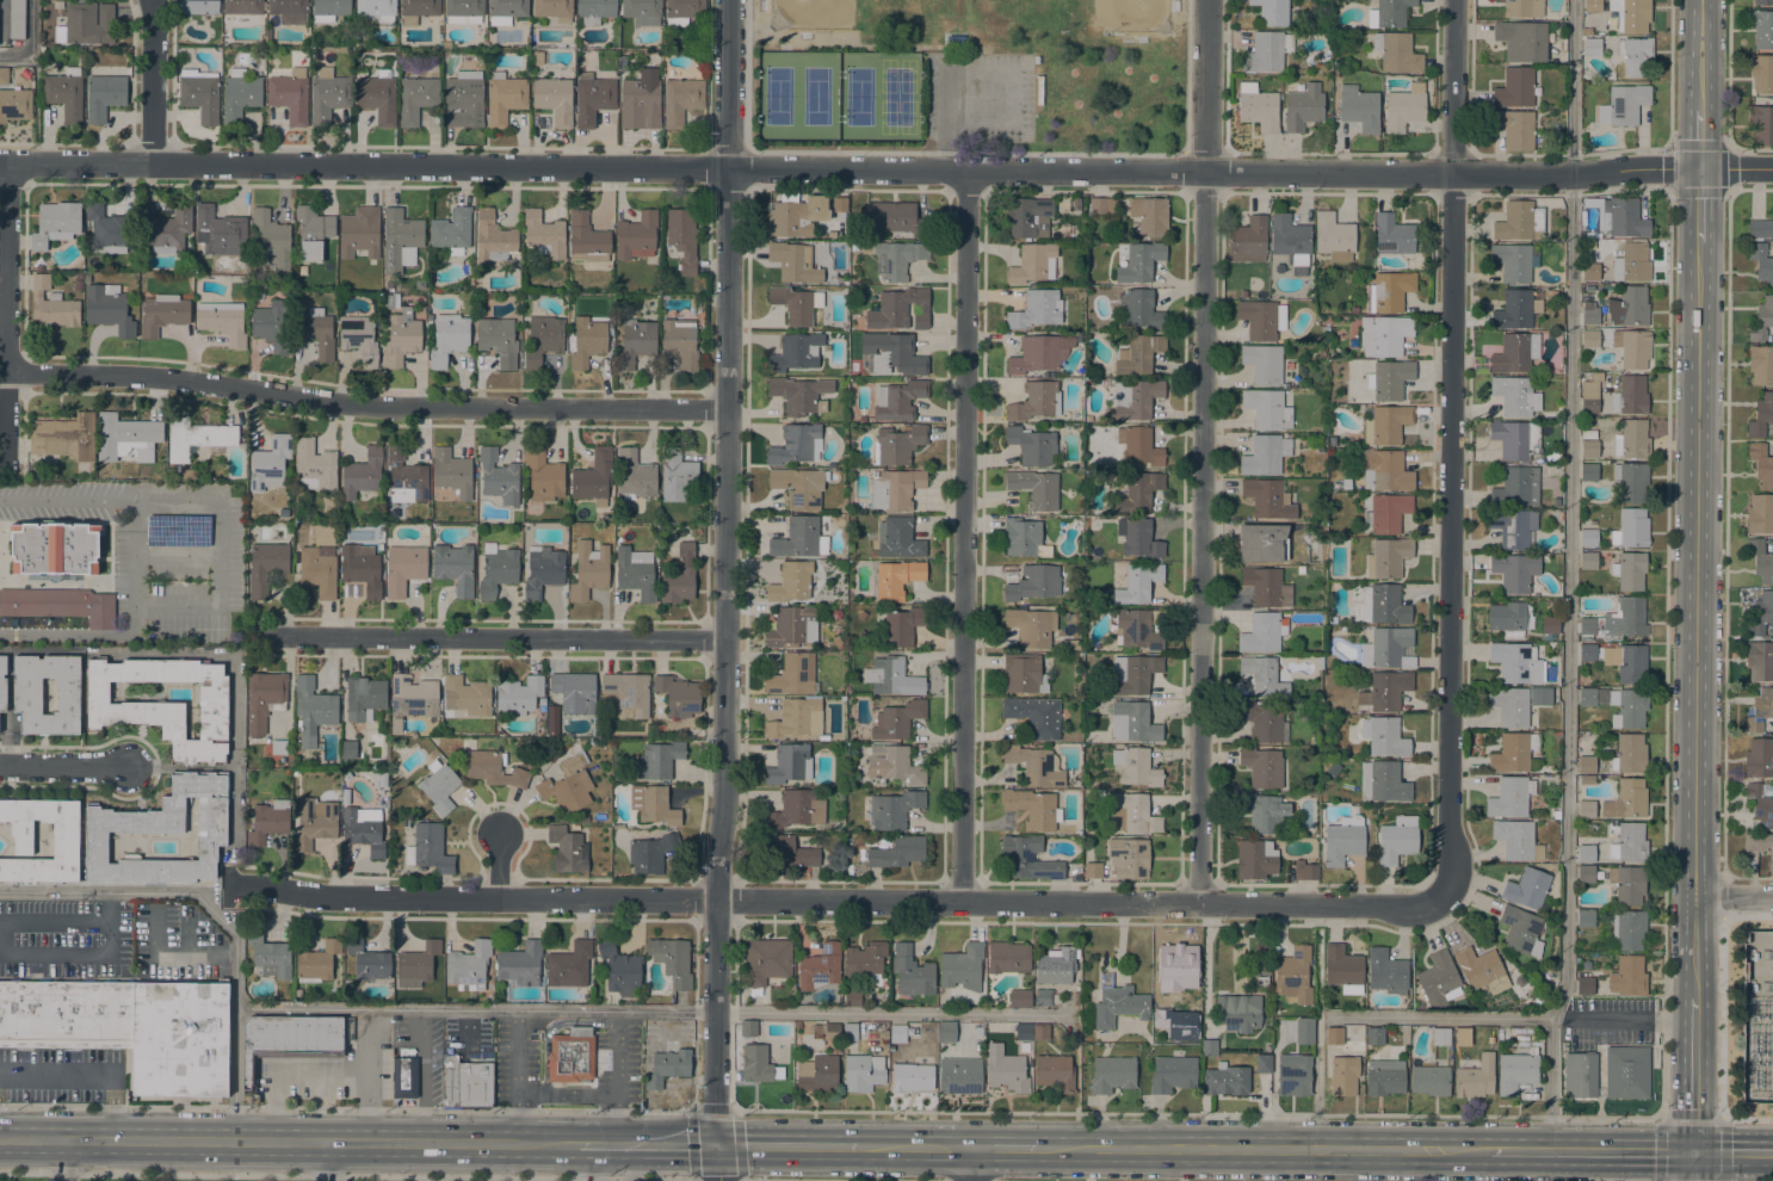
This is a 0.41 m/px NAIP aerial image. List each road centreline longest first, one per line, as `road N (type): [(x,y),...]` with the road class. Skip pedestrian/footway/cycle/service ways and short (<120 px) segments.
road 1 (tertiary): [(1772,168),(0,165)]
road 2 (residential): [(1440,896),(1416,909),(499,902),(351,899),(226,886)]
road 3 (tertiary): [(718,1180),(729,0)]
road 4 (residential): [(1200,905),(1206,0)]
road 5 (residential): [(1440,896),(1452,874),(1453,0)]
road 6 (secondary): [(1697,996),(1699,243)]
road 7 (residential): [(966,903),(969,171)]
road 8 (residential): [(730,412),(375,409),(147,376),(7,375)]
road 9 (primary): [(0,1141),(580,1145)]
road 10 (residential): [(728,642),(251,638)]
road 11 (primary): [(1038,1148),(1493,1151)]
road 12 (residential): [(10,165),(6,476)]
road 13 (primary): [(1493,1151),(1694,1152)]
road 14 (residential): [(155,166),(156,0)]
road 15 (secondary): [(1694,1152),(1697,996)]
road 16 (primary): [(717,1145),(859,1148)]
road 17 (primary): [(580,1145),(717,1145)]
road 18 (residential): [(0,766),(126,767)]

